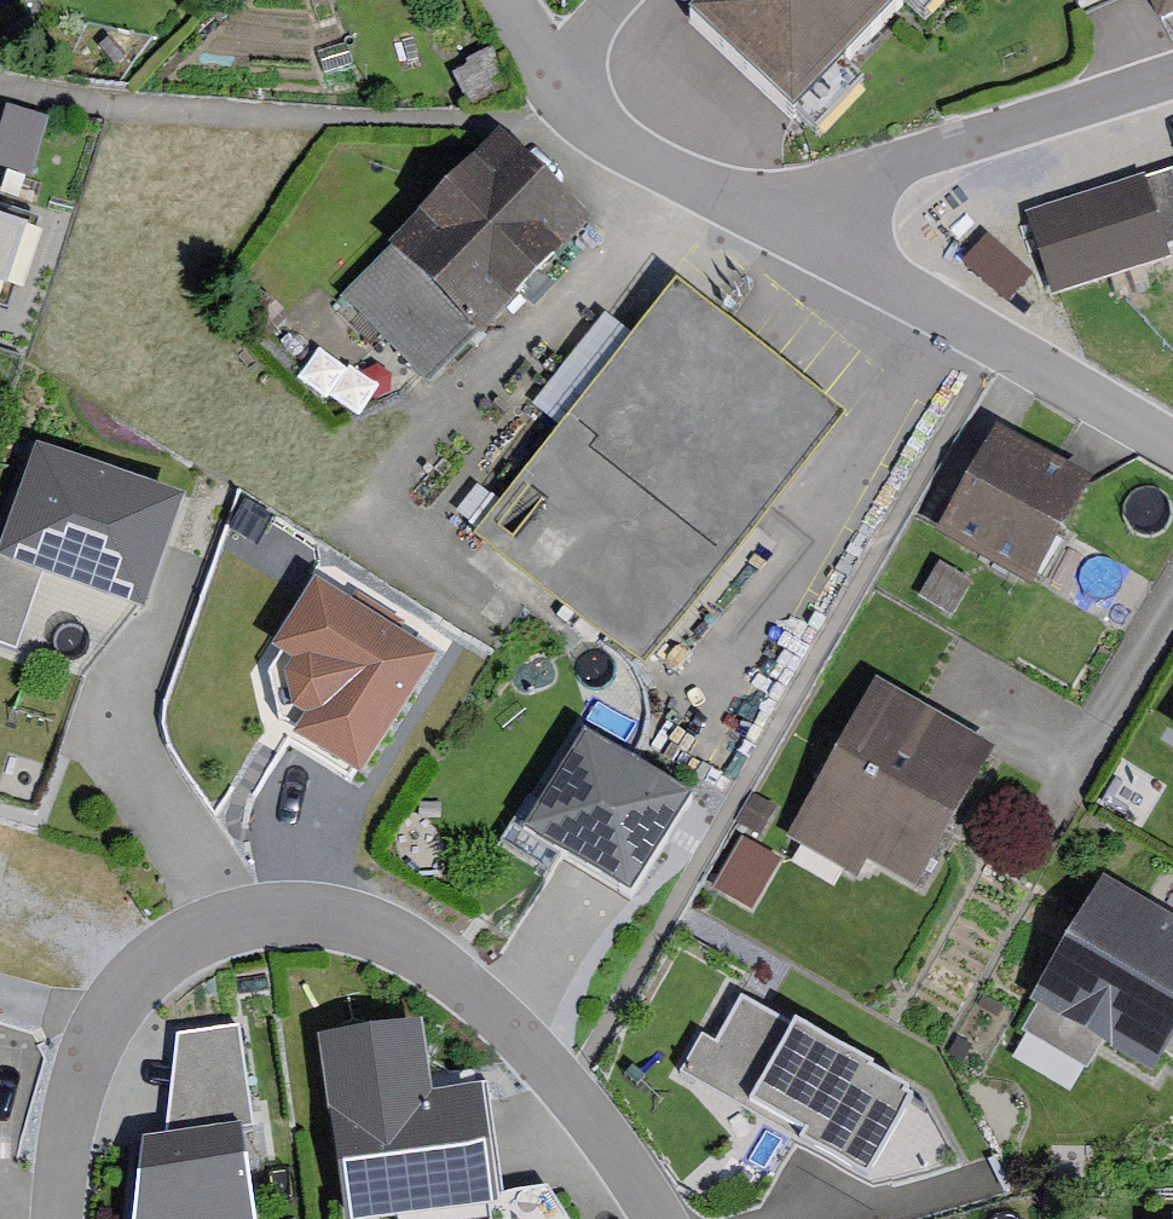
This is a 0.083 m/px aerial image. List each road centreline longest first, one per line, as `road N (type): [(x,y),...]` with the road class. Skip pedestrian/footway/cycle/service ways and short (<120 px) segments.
road 1 (residential): [(59,1218),(74,1097),(94,1041),(142,968),(216,925),(291,912),(355,922),(443,966),(573,1092),(640,1176),(662,1218)]
road 2 (residential): [(762,213),(1172,450)]
road 3 (residential): [(1172,75),(762,213)]
road 4 (residential): [(563,81),(604,127),(653,160),(762,213)]

